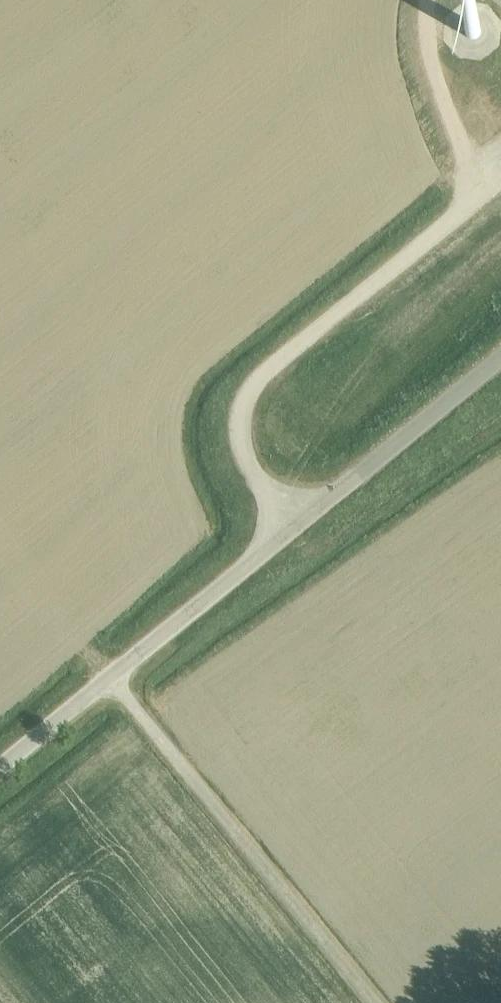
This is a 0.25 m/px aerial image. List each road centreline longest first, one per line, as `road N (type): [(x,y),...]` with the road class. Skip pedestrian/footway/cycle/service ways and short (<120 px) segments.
road 1 (unclassified): [(293,526),(250,465),(239,429),(254,380),(500,175)]
road 2 (unclassified): [(107,679),(373,1002)]
road 3 (unclassified): [(293,526),(500,357)]
road 4 (unclassified): [(107,679),(293,526)]
road 5 (track): [(491,183),(468,153),(426,57),(425,0)]
road 6 (unclassified): [(0,768),(107,679)]

